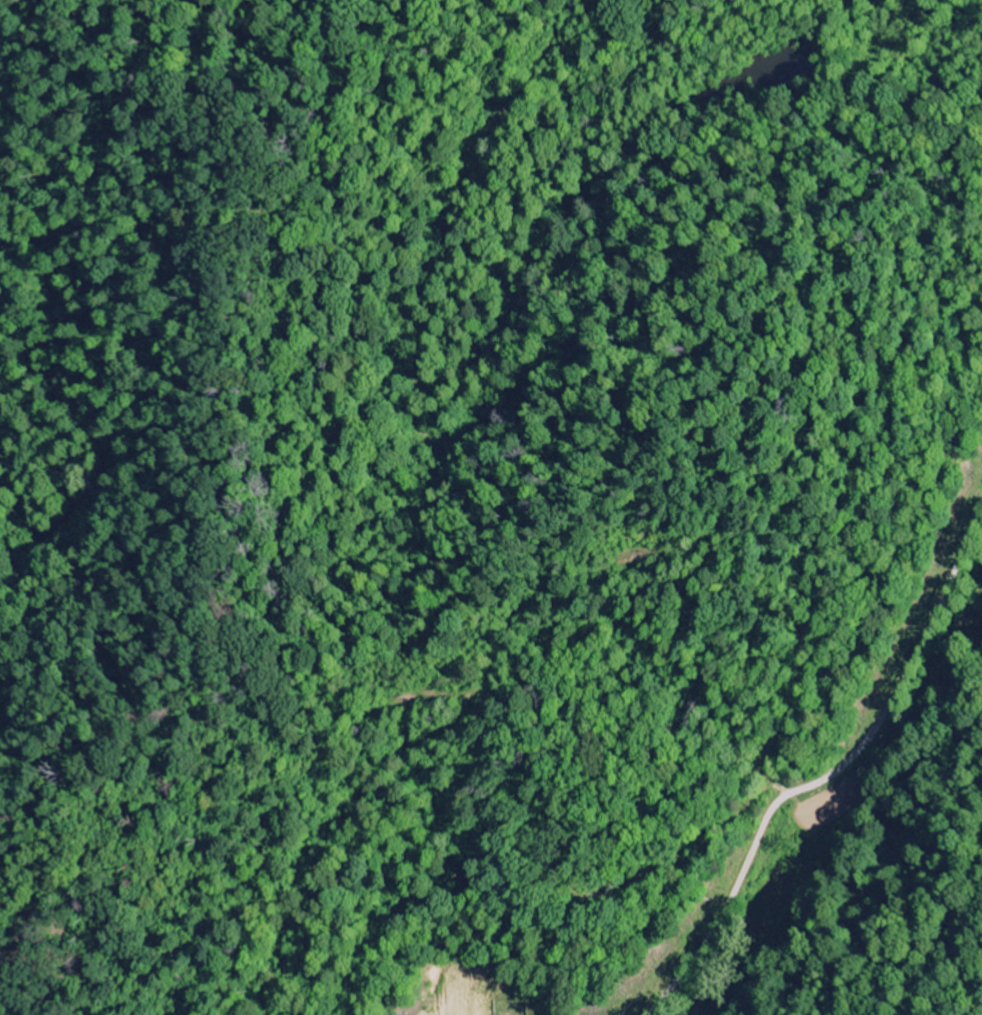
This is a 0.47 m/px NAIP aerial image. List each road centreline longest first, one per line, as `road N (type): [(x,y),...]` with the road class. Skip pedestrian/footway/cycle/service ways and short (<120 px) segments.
road 1 (residential): [(657,1014),(696,964),(761,818),(816,800),(858,745),(981,471)]

